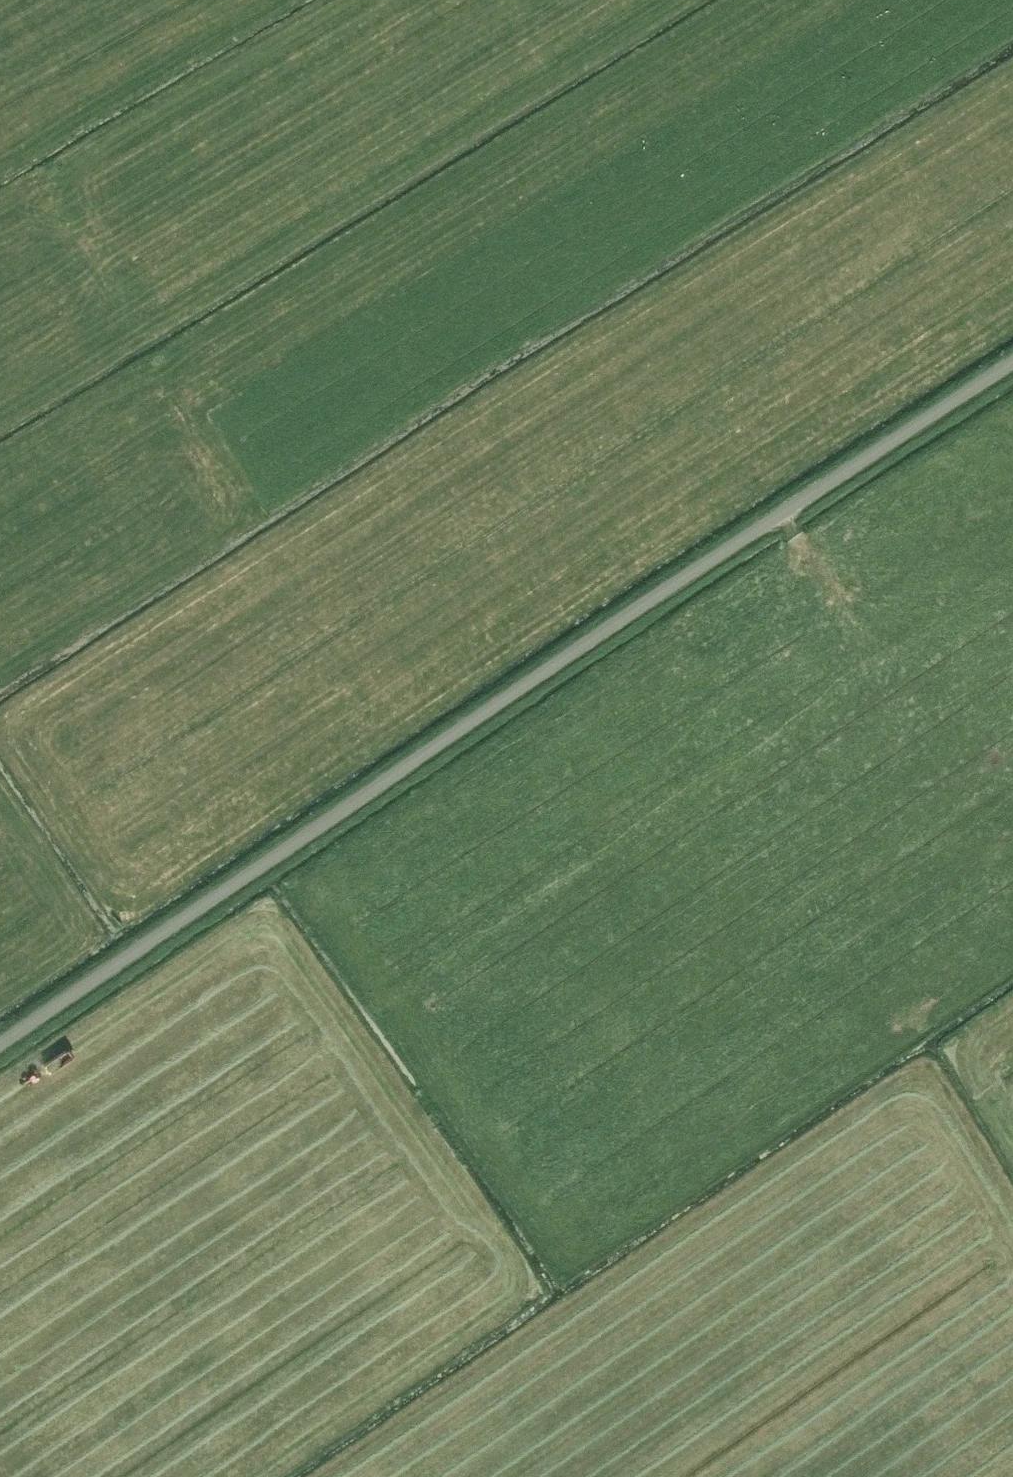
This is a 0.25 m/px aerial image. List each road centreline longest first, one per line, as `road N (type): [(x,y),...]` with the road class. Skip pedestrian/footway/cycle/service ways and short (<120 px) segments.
road 1 (unclassified): [(0,1050),(1012,358)]

